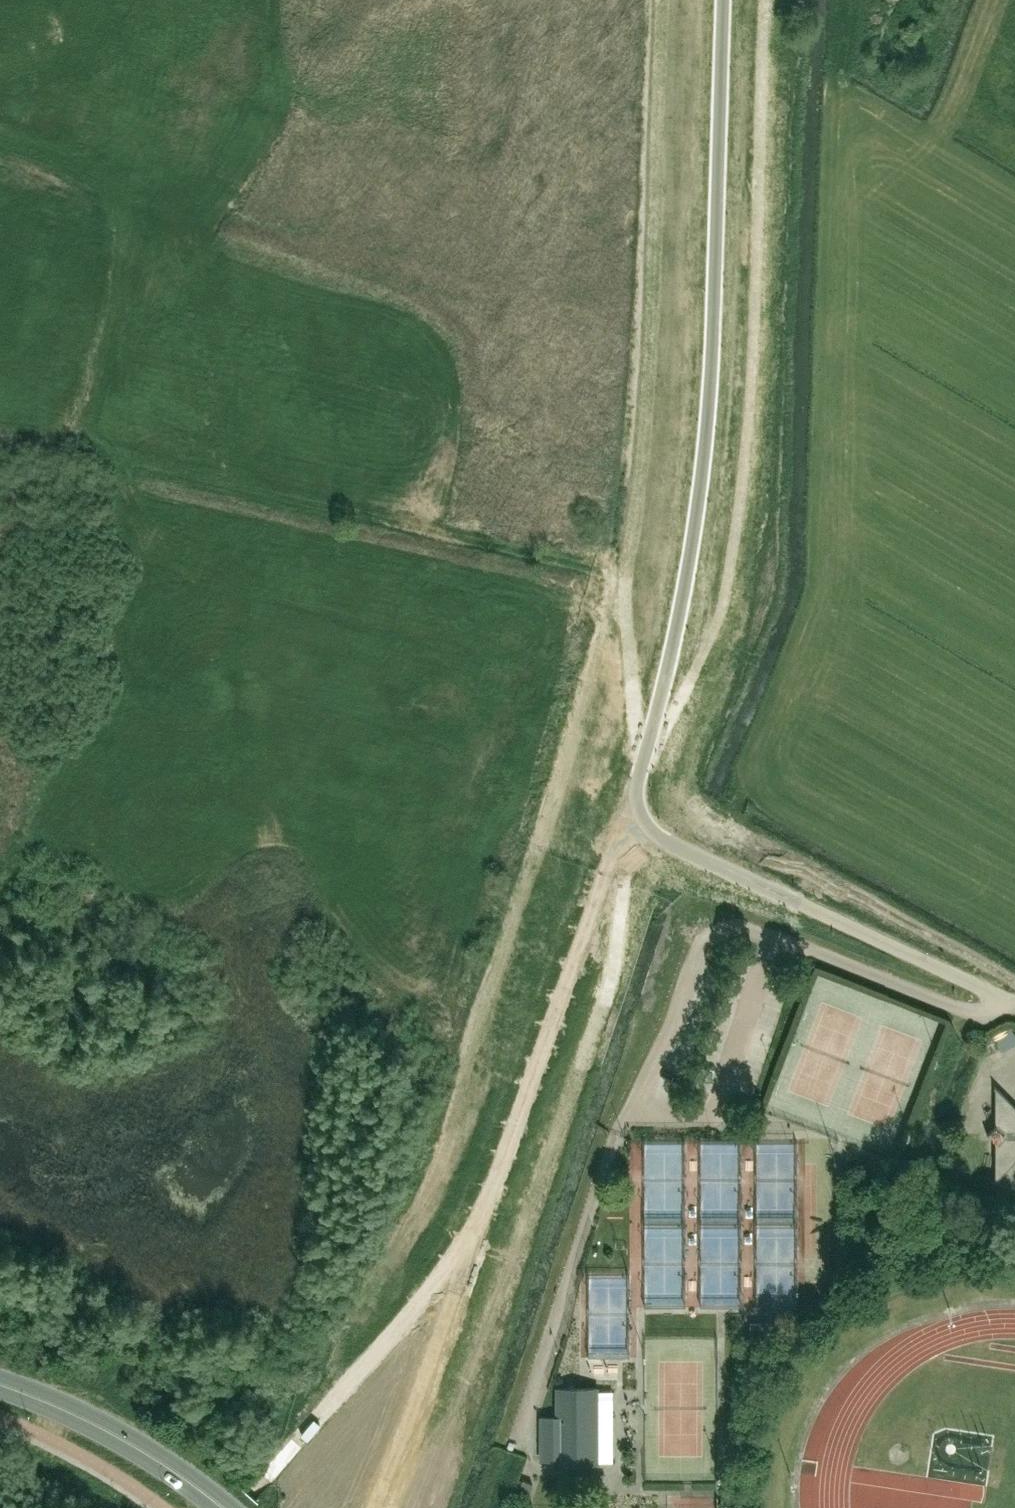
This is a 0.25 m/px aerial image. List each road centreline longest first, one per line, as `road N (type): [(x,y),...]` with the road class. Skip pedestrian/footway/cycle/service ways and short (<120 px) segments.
road 1 (unclassified): [(1014,1005),(703,858),(650,828),(639,811),(636,776),(706,463),(726,0)]
road 2 (secondary): [(224,1507),(168,1465),(77,1413),(0,1383)]

